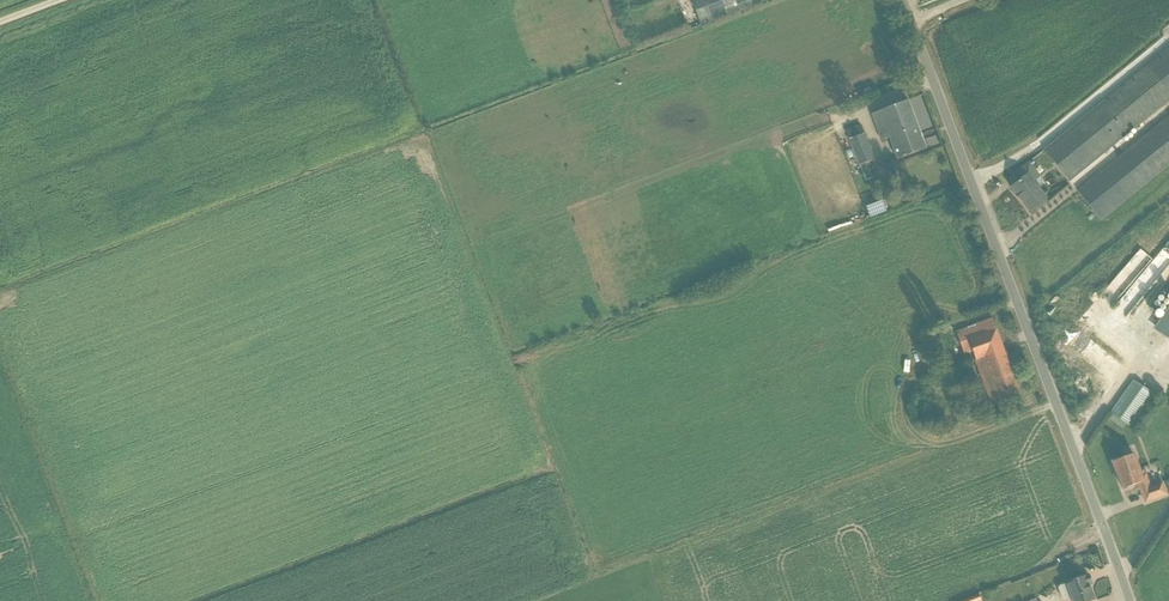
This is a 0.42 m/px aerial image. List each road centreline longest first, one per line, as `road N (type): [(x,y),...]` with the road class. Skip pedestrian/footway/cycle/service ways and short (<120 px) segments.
road 1 (residential): [(910,23),(1128,600)]

